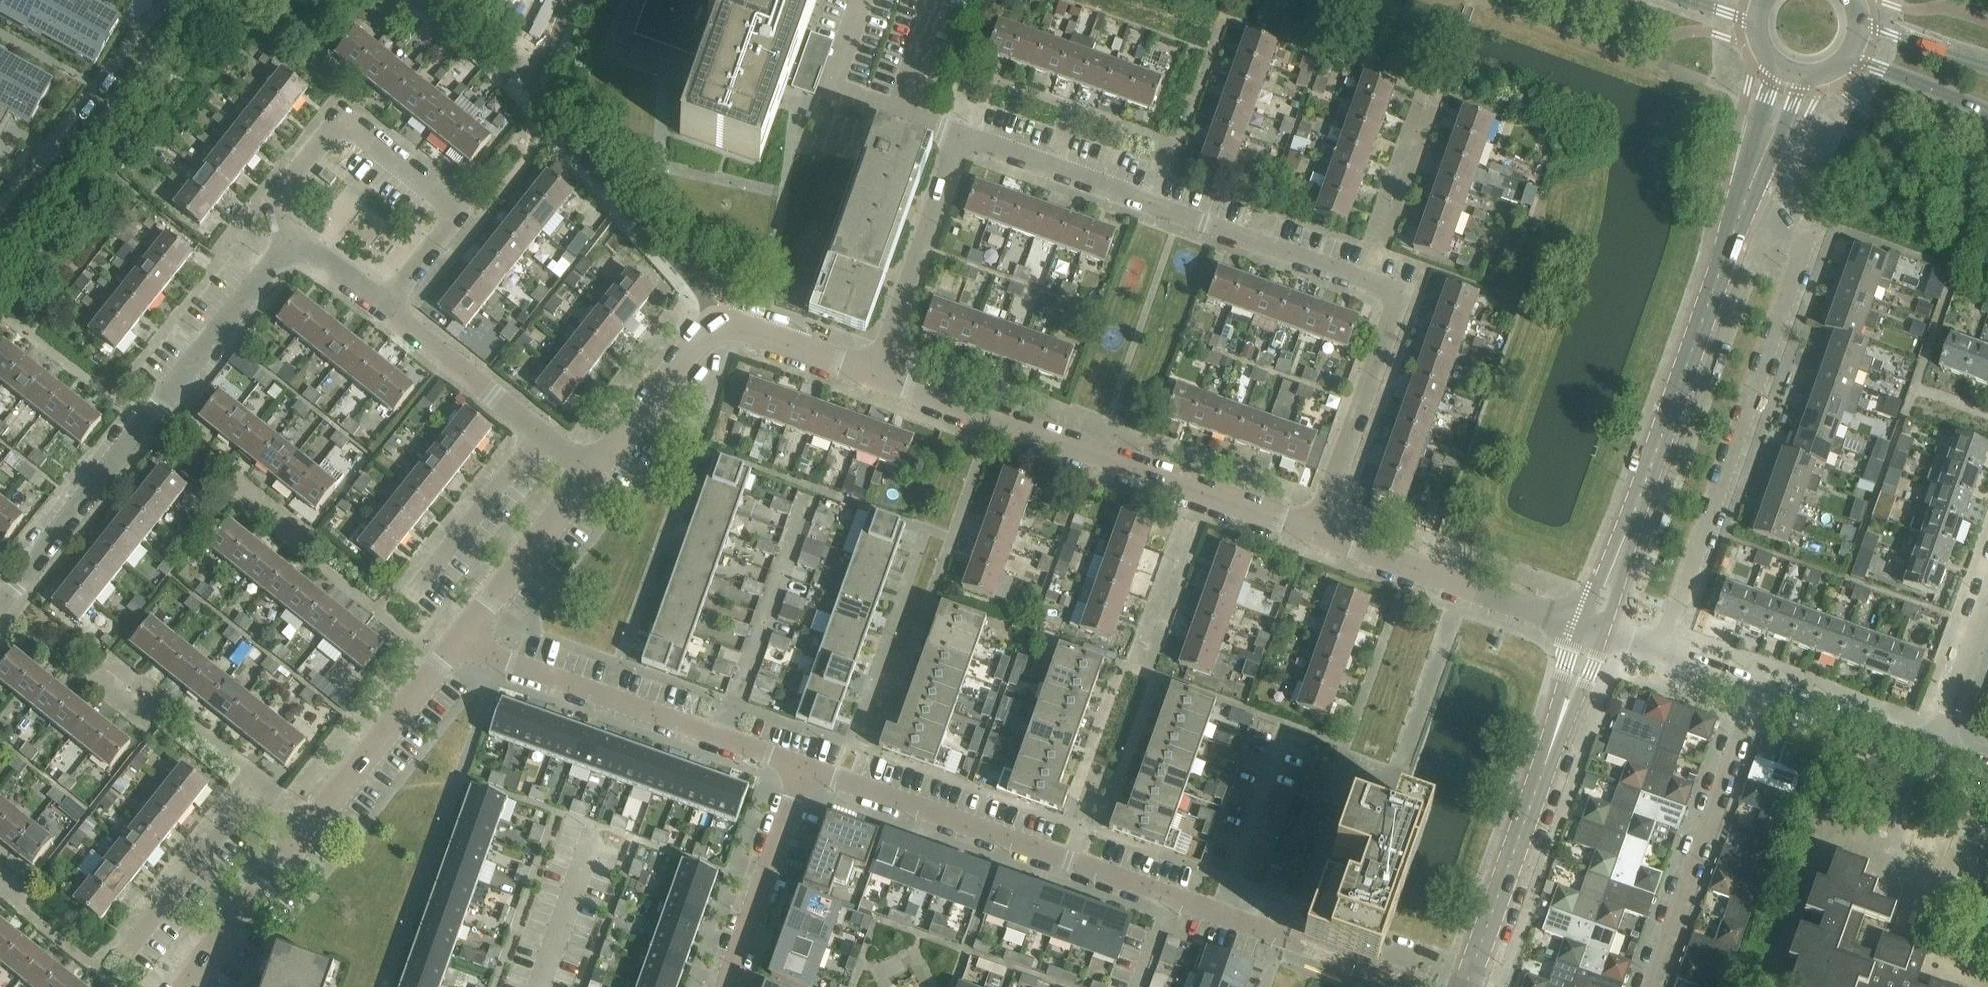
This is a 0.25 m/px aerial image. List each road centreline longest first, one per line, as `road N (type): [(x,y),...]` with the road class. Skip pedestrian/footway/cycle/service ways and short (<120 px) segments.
road 1 (residential): [(1317,534),(1402,292),(960,138)]
road 2 (residential): [(1658,656),(1808,241),(1742,213)]
road 3 (residential): [(1317,534),(873,374)]
road 4 (residential): [(0,605),(294,238)]
road 5 (residential): [(1593,633),(1742,213)]
road 6 (residential): [(294,238),(278,205),(344,120),(459,211),(385,313)]
road 7 (residential): [(1173,899),(804,767)]
road 8 (residential): [(1466,986),(1593,633)]
road 9 (residential): [(804,767),(501,659),(463,634)]
road 10 (residential): [(0,248),(201,0)]
road 11 (residential): [(1652,986),(1755,691)]
road 12 (residential): [(1593,633),(1317,534)]
road 13 (residential): [(1419,986),(1173,899)]
road 14 (residential): [(302,838),(463,634)]
road 15 (residential): [(960,138),(873,374)]
road 16 (residential): [(129,952),(236,815),(271,818),(302,838)]
road 17 (residential): [(726,986),(804,767)]
road 18 (residential): [(413,596),(541,436)]
road 19 (residential): [(463,634),(592,476)]
road 20 (residential): [(541,436),(385,313)]
road 21 (residential): [(592,476),(716,321)]
road 22 (residential): [(183,986),(302,838)]
road 23 (residential): [(1755,691),(1932,754)]
road 24 (residential): [(873,374),(716,321)]
road 25 (residential): [(1987,604),(1932,754)]
road 26 (secondary): [(1852,60),(1987,113)]
road 27 (residential): [(960,138),(830,90)]
road 28 (secondary): [(1987,68),(1864,25)]

